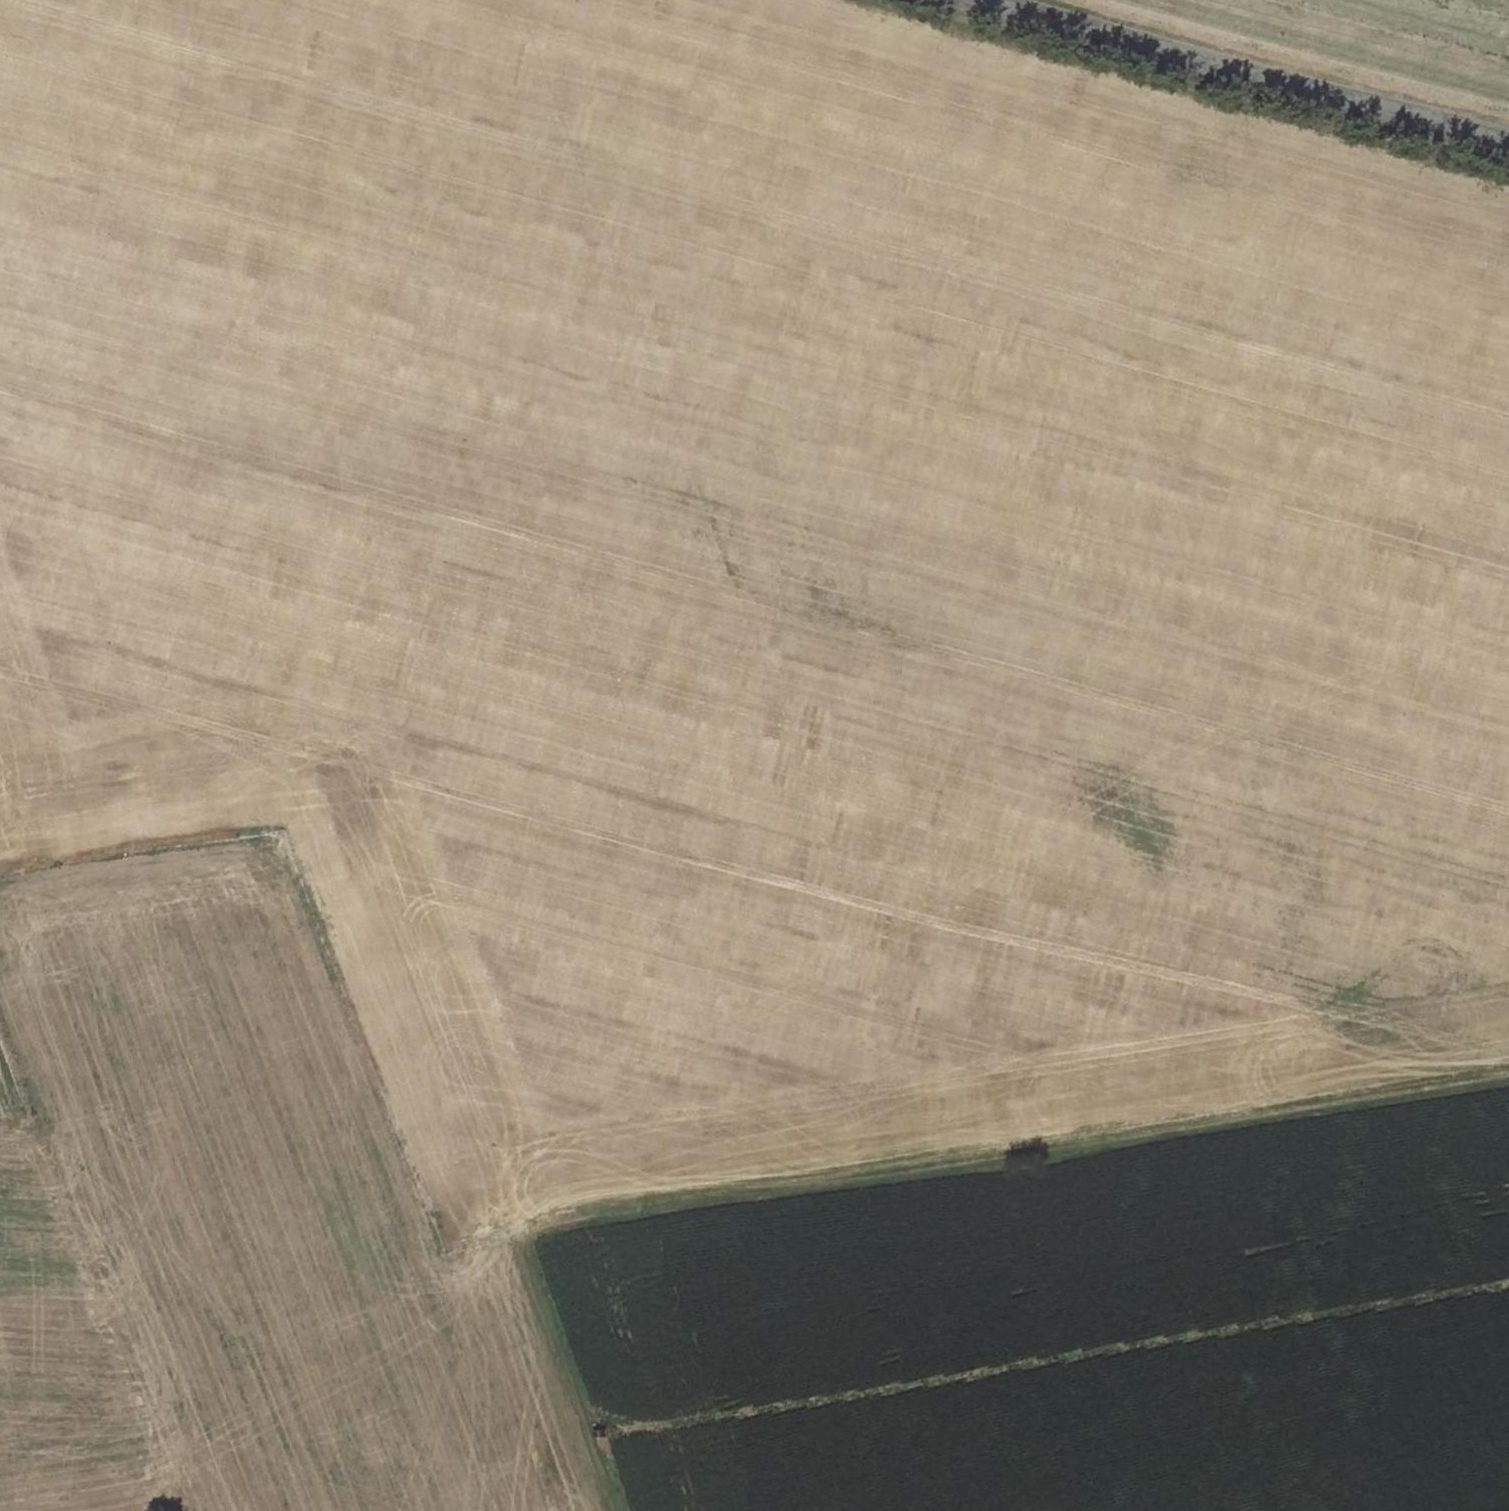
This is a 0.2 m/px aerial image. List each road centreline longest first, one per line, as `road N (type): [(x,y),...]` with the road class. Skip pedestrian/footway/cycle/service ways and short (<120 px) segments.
road 1 (unclassified): [(1508,138),(999,0)]

